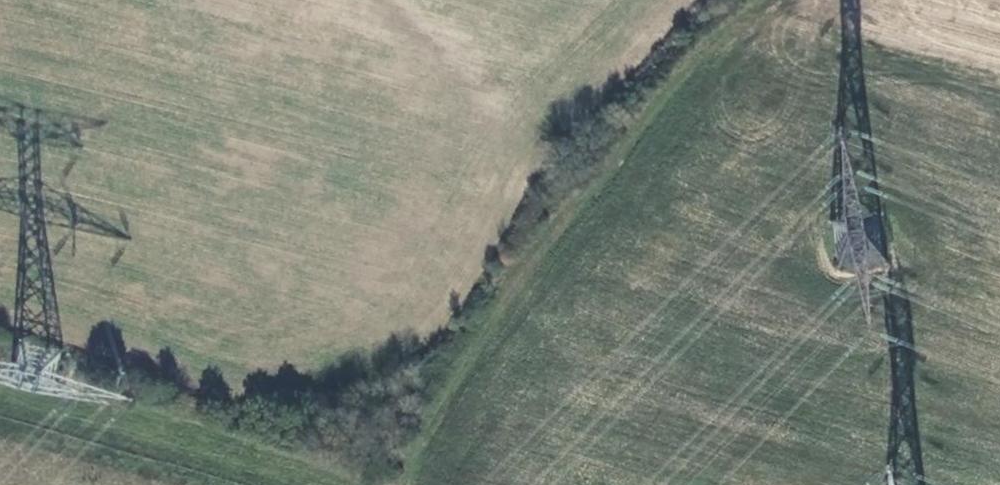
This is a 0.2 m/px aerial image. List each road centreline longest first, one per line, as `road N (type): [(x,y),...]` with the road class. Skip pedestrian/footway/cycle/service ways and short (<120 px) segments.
road 1 (track): [(443,373),(597,173),(744,10),(768,0)]
road 2 (track): [(189,484),(0,430)]

